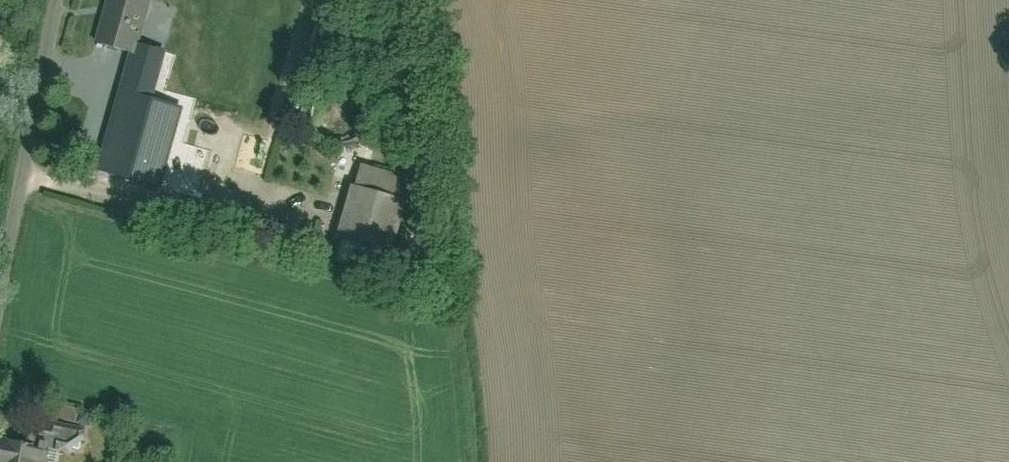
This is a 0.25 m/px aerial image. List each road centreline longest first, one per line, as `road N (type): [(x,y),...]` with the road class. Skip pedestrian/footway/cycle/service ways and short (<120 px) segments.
road 1 (residential): [(59,0),(0,316)]

